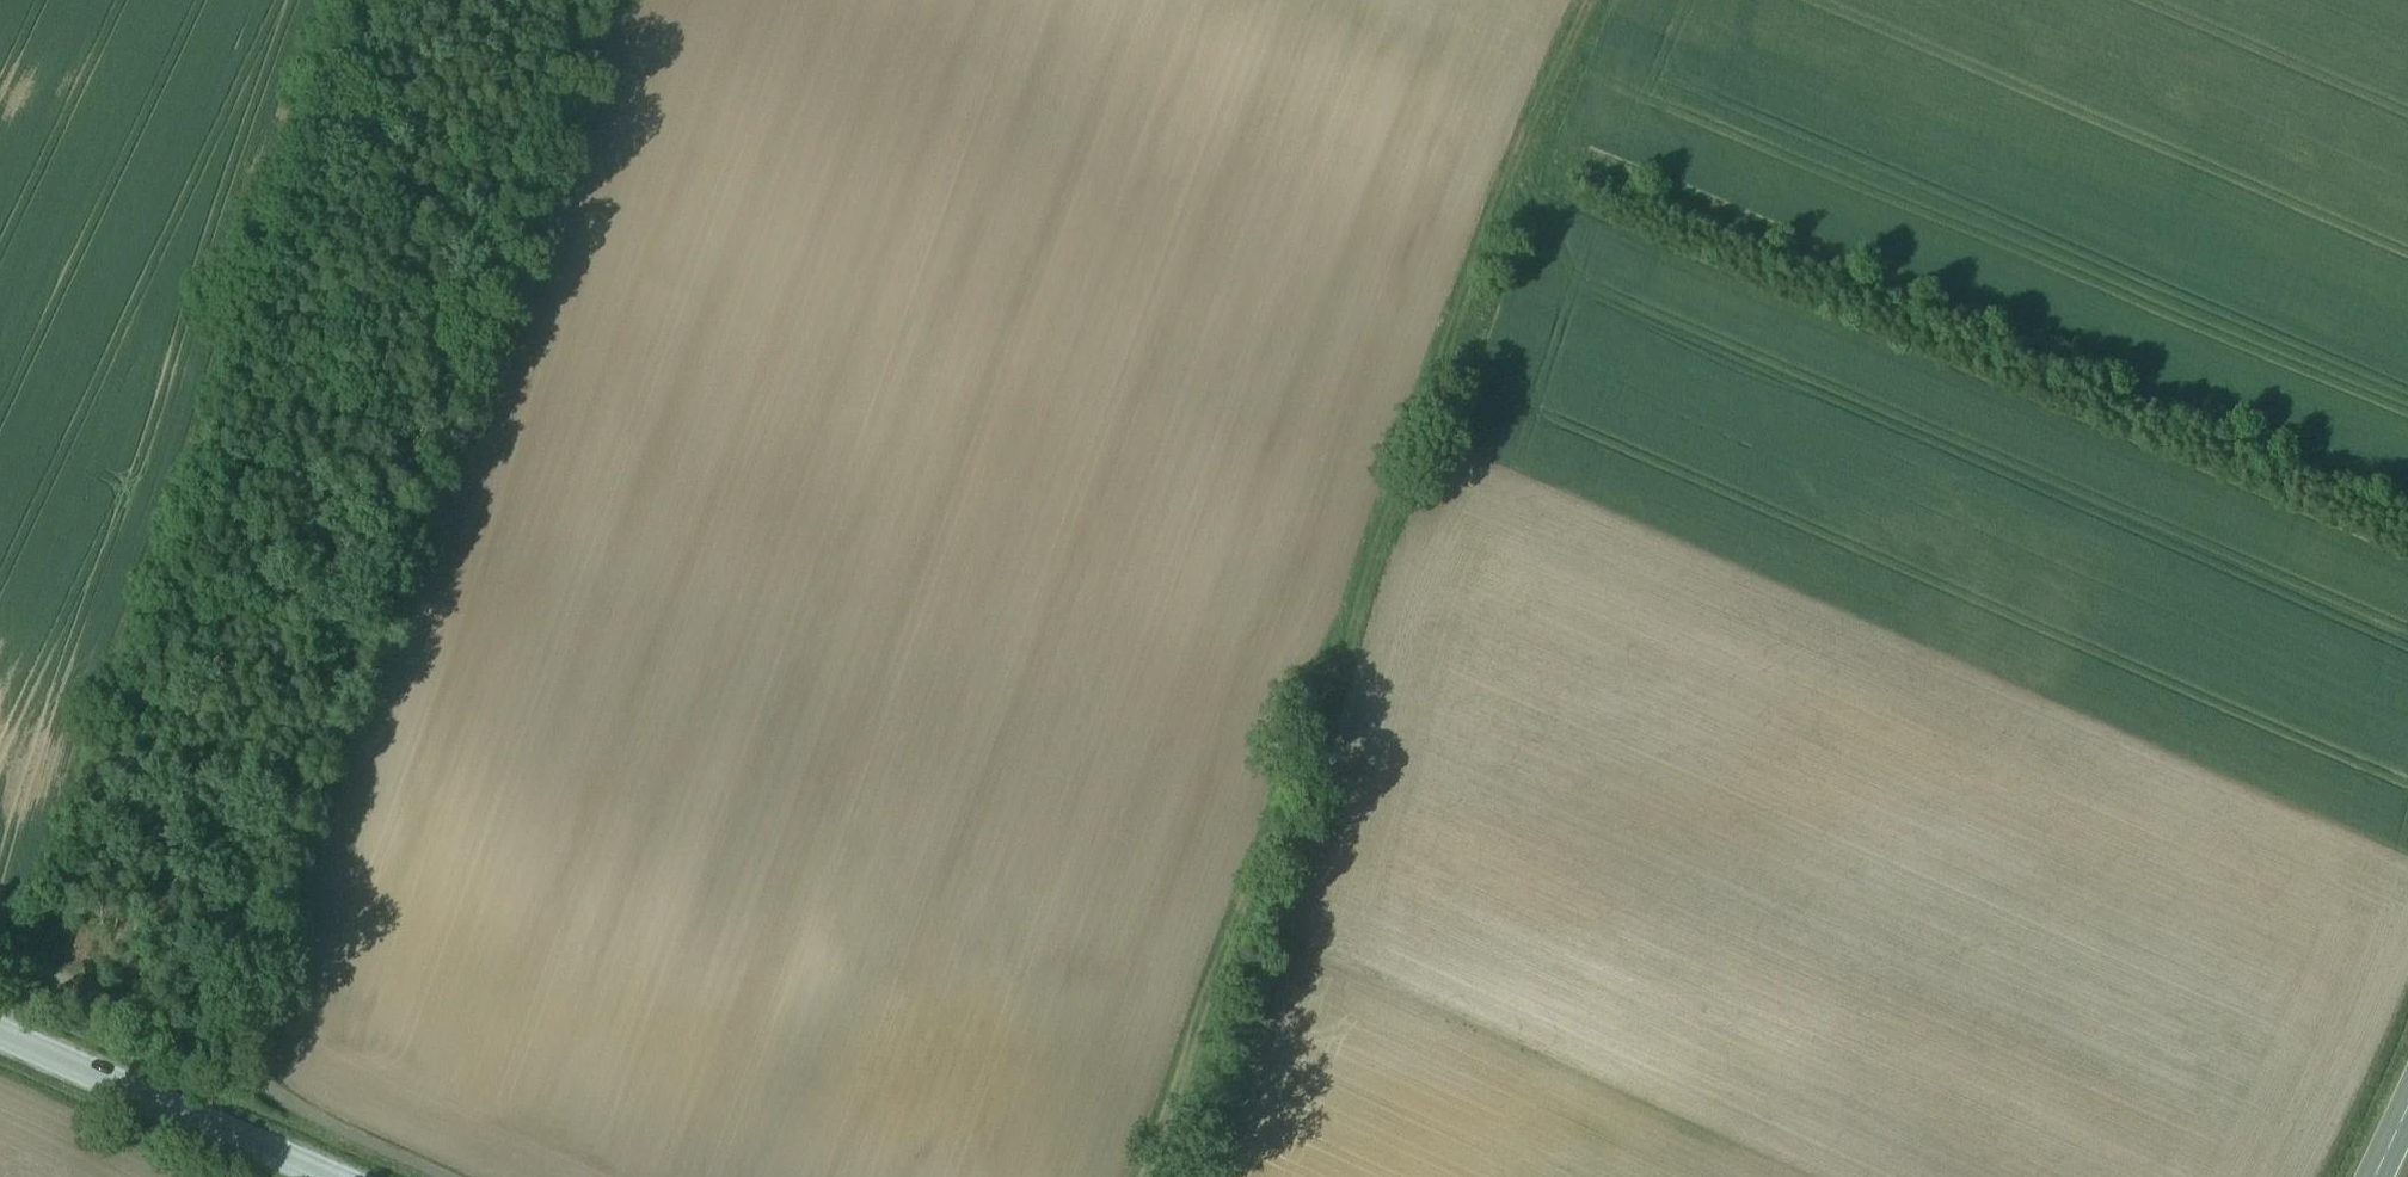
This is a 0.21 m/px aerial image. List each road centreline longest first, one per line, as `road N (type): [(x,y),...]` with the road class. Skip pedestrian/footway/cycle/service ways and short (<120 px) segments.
road 1 (secondary): [(0,1031),(336,1176)]

